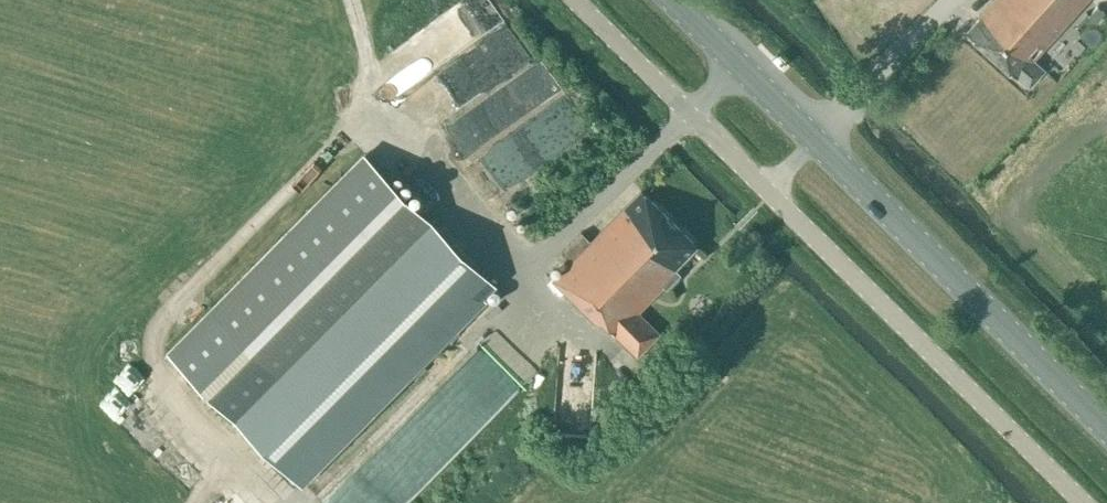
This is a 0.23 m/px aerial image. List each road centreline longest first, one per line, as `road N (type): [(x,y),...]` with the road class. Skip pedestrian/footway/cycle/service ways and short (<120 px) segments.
road 1 (unclassified): [(1085,502),(687,110)]
road 2 (primary): [(1106,434),(731,61)]
road 3 (track): [(396,129),(335,150),(161,325),(142,385),(215,469),(196,502)]
road 4 (unclassified): [(687,110),(576,0)]
road 5 (track): [(396,129),(350,0)]

